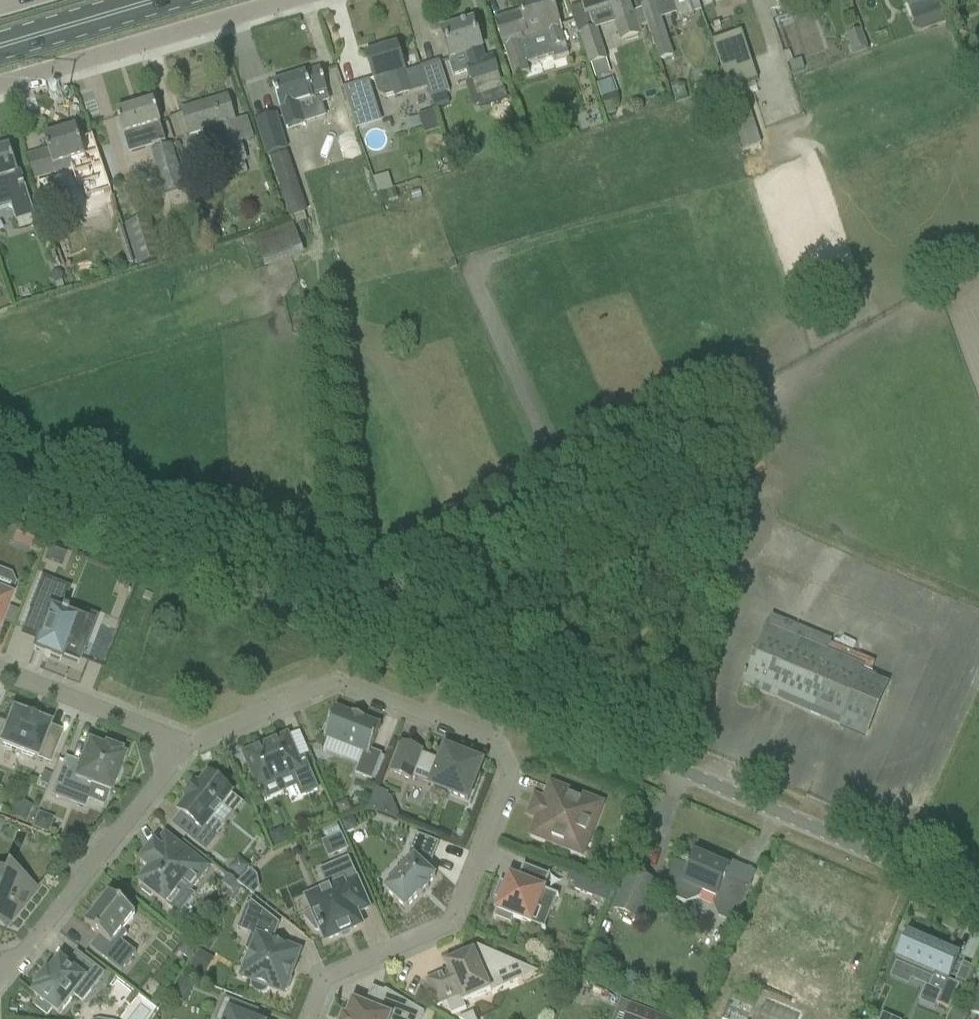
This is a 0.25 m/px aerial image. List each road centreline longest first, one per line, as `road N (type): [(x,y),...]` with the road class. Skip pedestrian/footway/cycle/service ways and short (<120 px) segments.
road 1 (unclassified): [(978,898),(266,591),(0,486)]
road 2 (residential): [(186,746),(334,683),(502,745),(513,773),(452,921),(325,979),(310,1018)]
road 3 (residential): [(0,84),(289,0)]
road 4 (residential): [(7,973),(186,746)]
road 5 (residential): [(0,673),(186,746)]
road 6 (primary): [(0,46),(156,0)]

